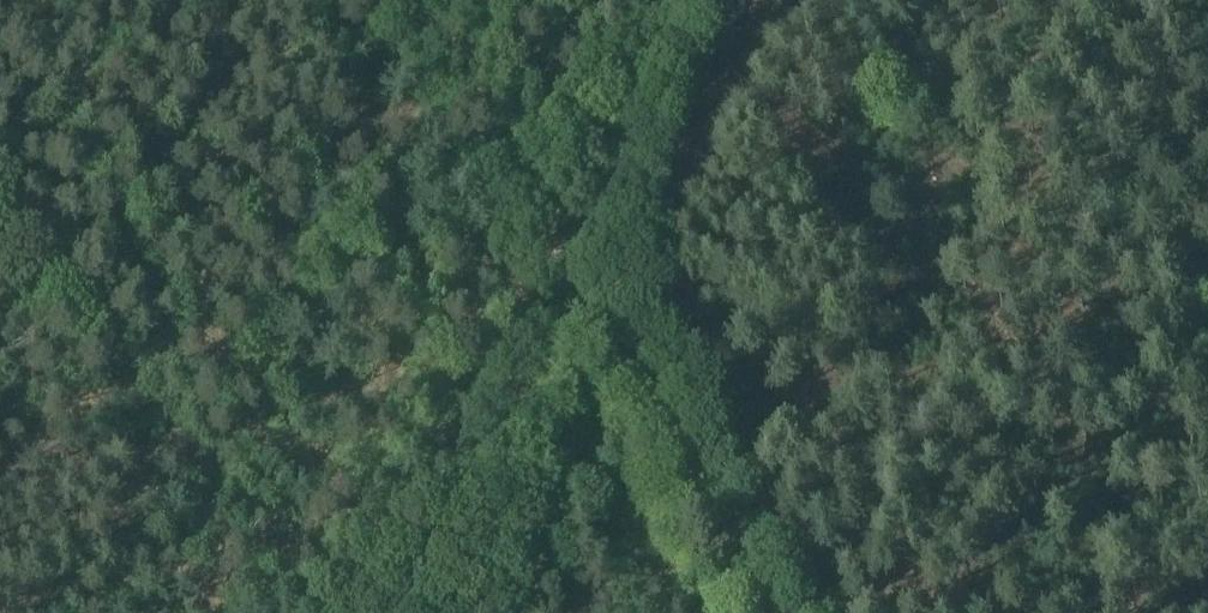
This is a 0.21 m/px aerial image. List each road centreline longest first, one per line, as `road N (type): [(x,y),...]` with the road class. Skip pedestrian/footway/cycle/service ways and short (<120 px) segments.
road 1 (track): [(791,612),(598,284)]
road 2 (track): [(578,256),(419,0)]
road 3 (track): [(660,0),(578,256)]
road 4 (track): [(645,612),(579,506),(555,390)]

